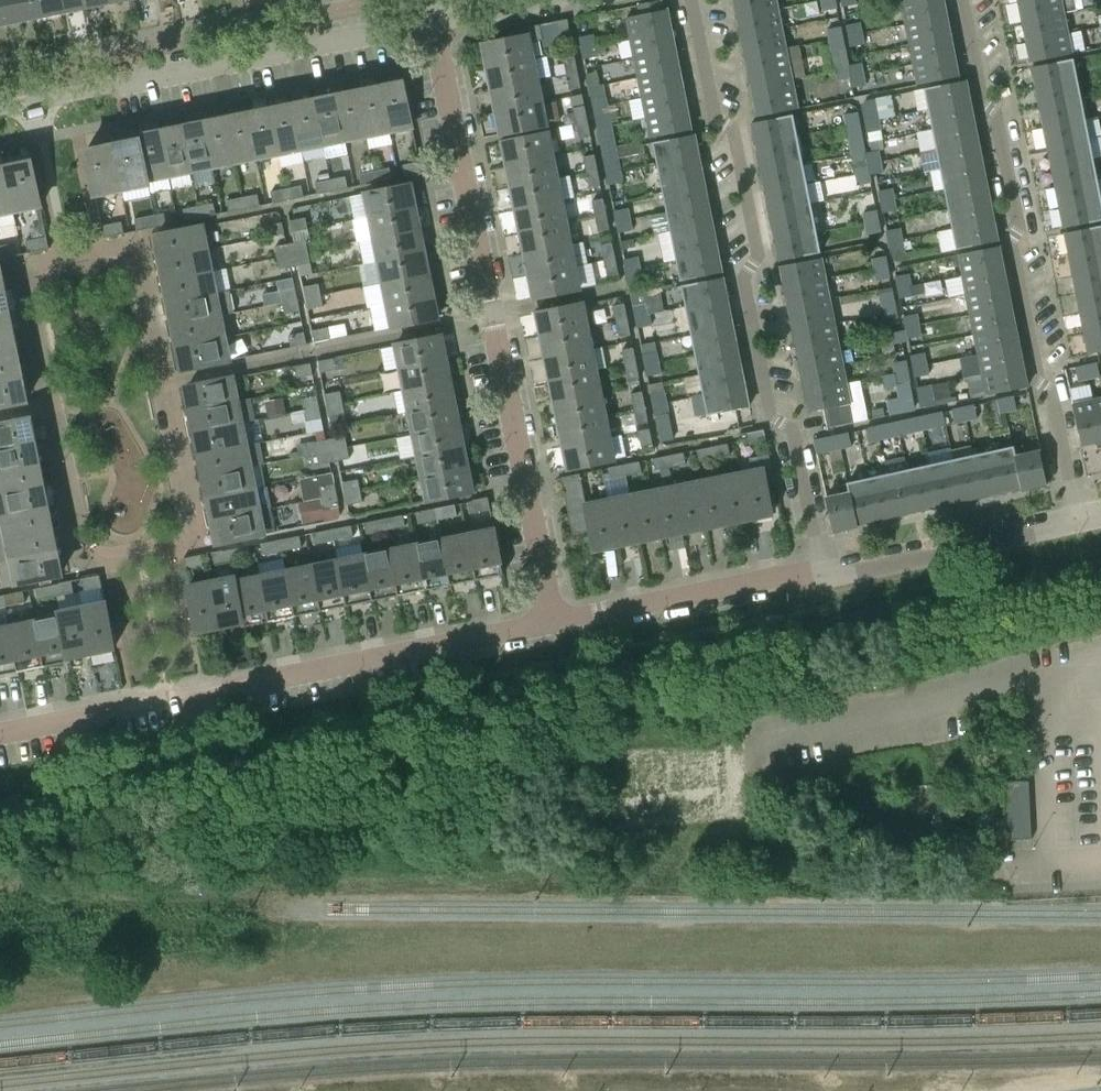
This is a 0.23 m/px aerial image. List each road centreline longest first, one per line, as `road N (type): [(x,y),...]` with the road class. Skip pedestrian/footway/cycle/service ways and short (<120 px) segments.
road 1 (residential): [(554,623),(436,19)]
road 2 (residential): [(689,0),(714,114),(734,134),(741,164),(757,256),(747,278),(764,387),(771,414),(793,433),(820,574)]
road 3 (residential): [(1077,524),(1053,395),(1035,377),(998,120),(980,96),(962,0)]
road 4 (residential): [(0,109),(436,19)]
road 5 (residential): [(223,687),(554,623)]
road 6 (residential): [(554,623),(820,574)]
road 7 (residential): [(820,574),(1077,524)]

